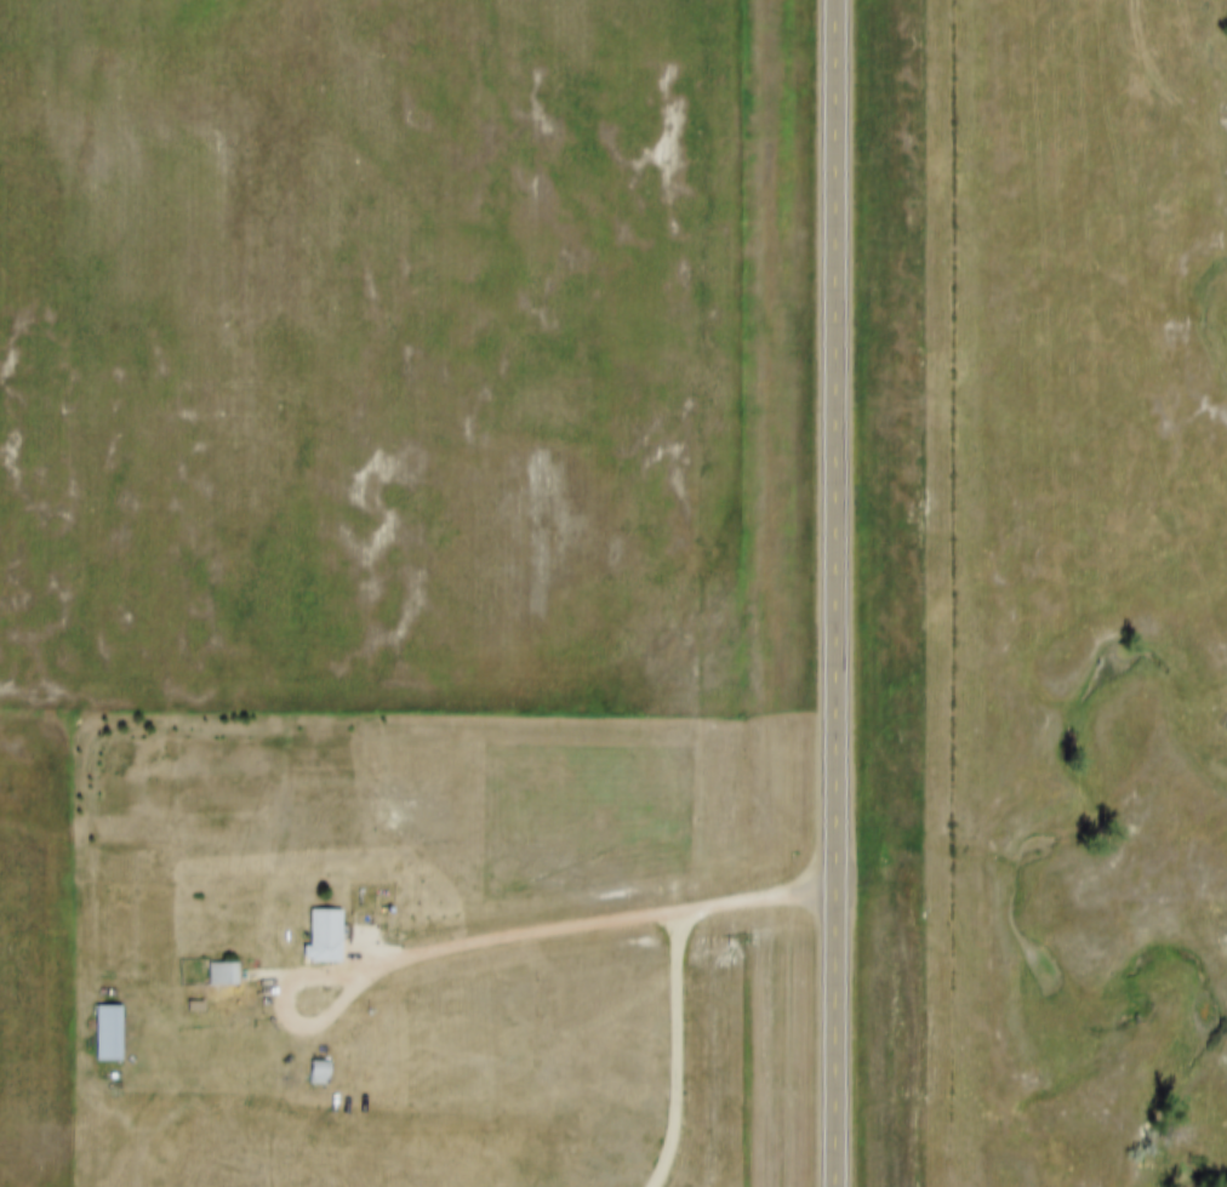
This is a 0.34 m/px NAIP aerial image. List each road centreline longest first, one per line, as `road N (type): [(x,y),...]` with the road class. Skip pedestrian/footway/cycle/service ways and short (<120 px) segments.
road 1 (primary): [(834,0),(839,1186)]

